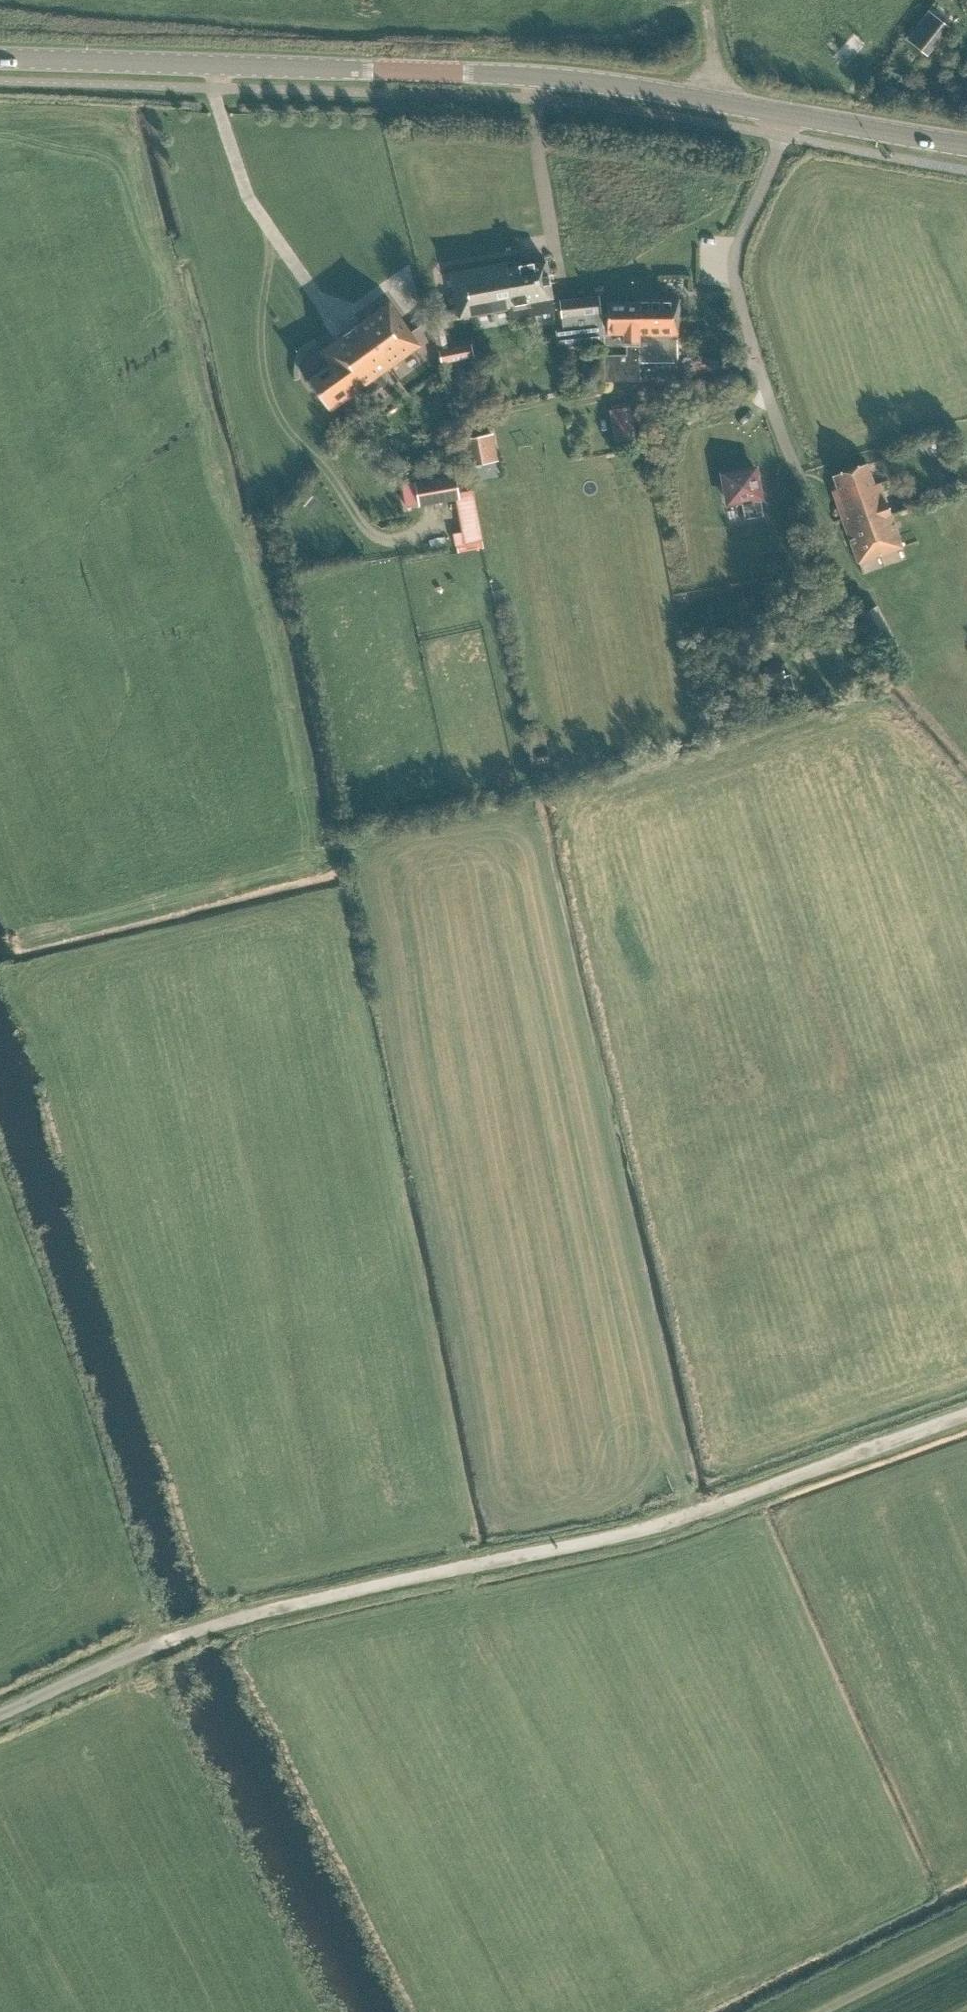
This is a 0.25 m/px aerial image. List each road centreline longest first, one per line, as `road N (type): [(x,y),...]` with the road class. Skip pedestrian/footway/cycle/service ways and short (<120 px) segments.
road 1 (track): [(966,1415),(628,1532),(224,1622),(0,1715)]
road 2 (tertiary): [(791,115),(541,76),(0,57)]
road 3 (track): [(276,235),(261,335),(277,415),(371,534),(421,537),(437,515)]
road 4 (residential): [(808,492),(757,359),(735,267),(791,115)]
road 5 (track): [(258,508),(250,521),(260,532),(324,822),(340,820)]
road 6 (tertiary): [(966,143),(791,115)]

